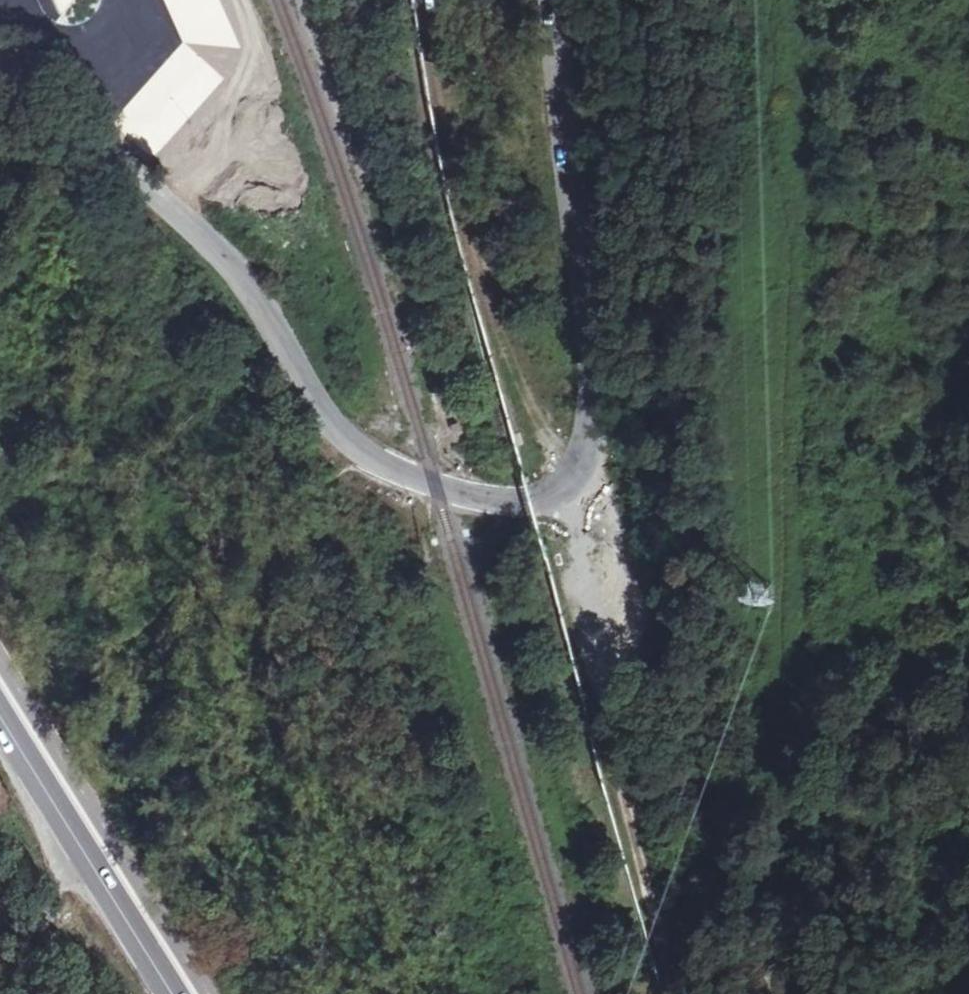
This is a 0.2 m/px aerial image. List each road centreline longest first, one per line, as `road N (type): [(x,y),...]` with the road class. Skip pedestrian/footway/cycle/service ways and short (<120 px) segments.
road 1 (unclassified): [(0,53),(90,120),(237,266),(335,423),(360,449),(433,483),(507,499),(548,493),(582,468),(588,427),(590,339),(547,0)]
road 2 (track): [(548,493),(576,545),(675,993)]
road 3 (tertiary): [(0,716),(171,993)]

